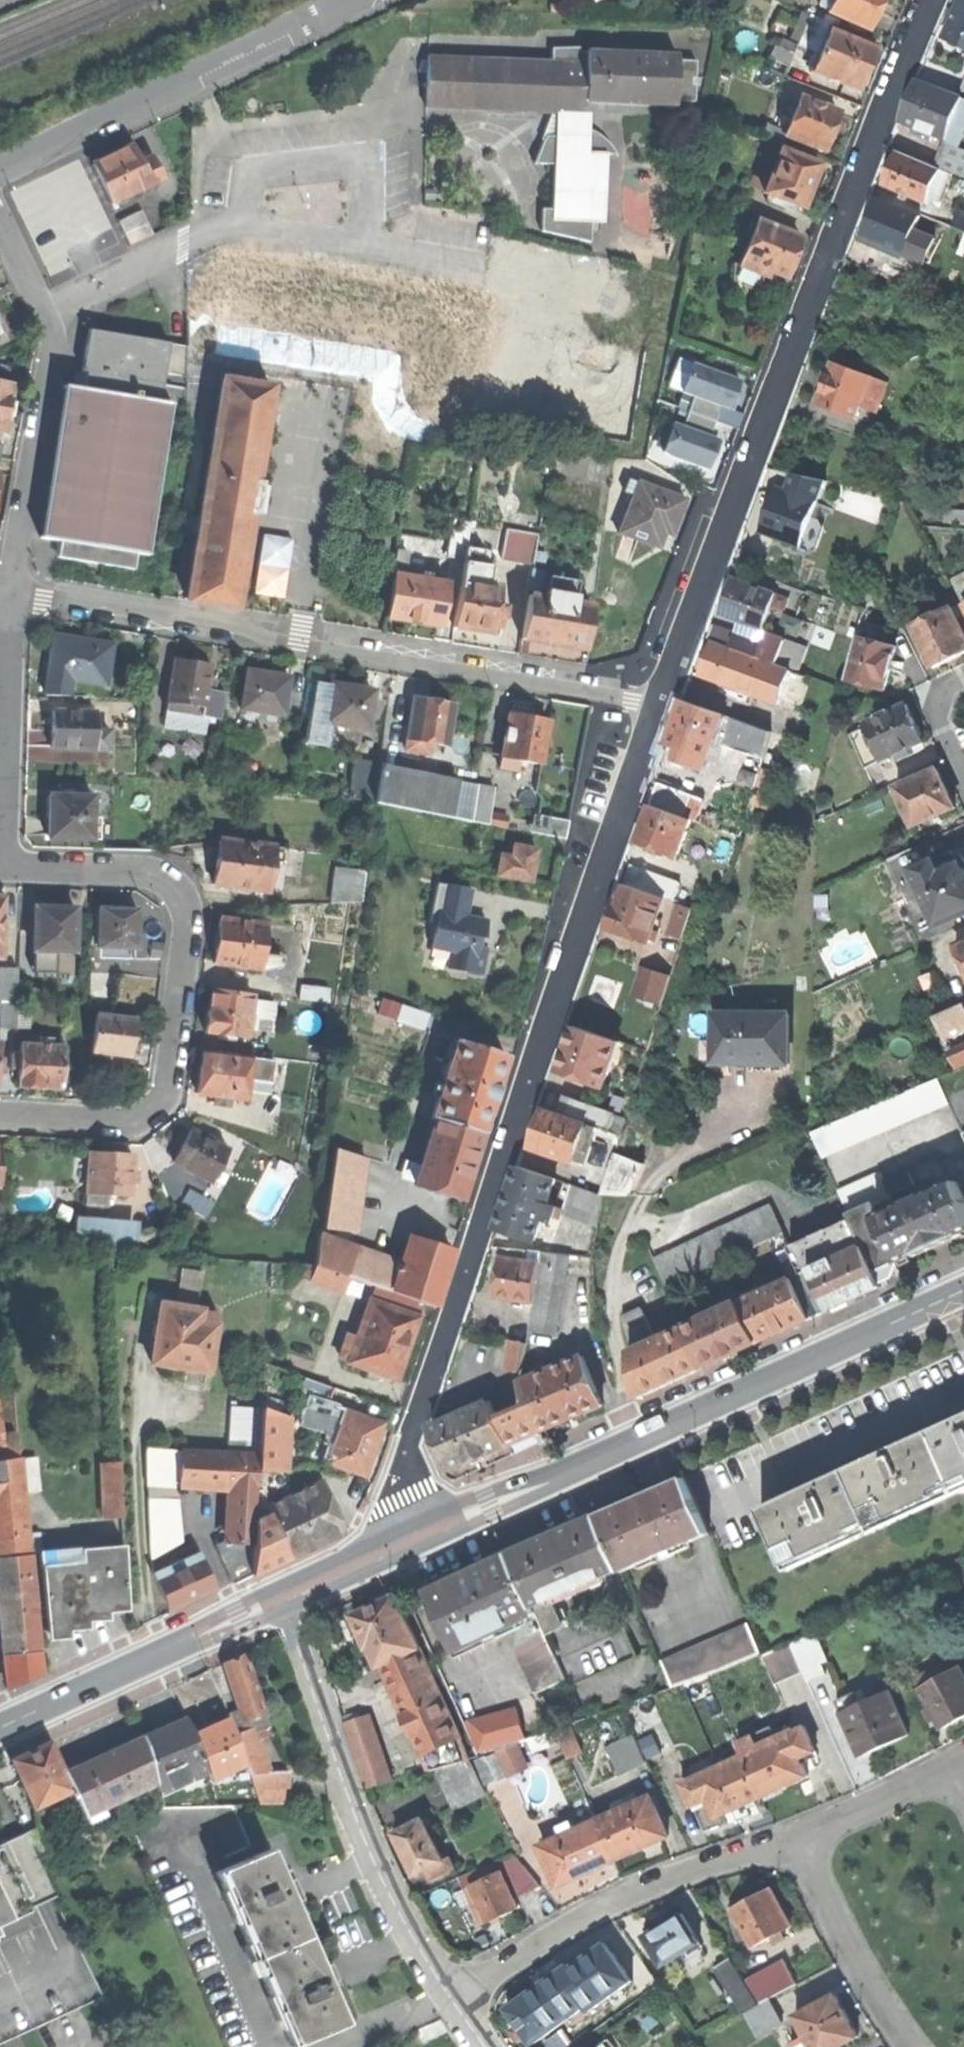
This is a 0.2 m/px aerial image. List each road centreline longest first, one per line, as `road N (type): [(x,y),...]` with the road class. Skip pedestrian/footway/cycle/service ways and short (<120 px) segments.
road 1 (residential): [(380,1550),(663,700)]
road 2 (residential): [(663,700),(939,0)]
road 3 (residential): [(16,593),(663,700)]
road 4 (secondary): [(380,1550),(963,1285)]
road 5 (residential): [(3,866),(153,872),(179,890),(191,920),(168,1096),(151,1114),(123,1121),(0,1117)]
road 6 (residential): [(448,1996),(388,1897),(281,1595)]
road 7 (residential): [(0,168),(354,0)]
road 8 (residential): [(16,593),(49,316),(0,219)]
road 9 (residential): [(448,1996),(600,1912),(684,1874),(786,1843)]
road 10 (secondary): [(0,1726),(281,1595)]
road 11 (residential): [(3,866),(16,593)]
road 12 (residential): [(906,2046),(786,1843)]
road 13 (residential): [(786,1843),(954,1767)]

